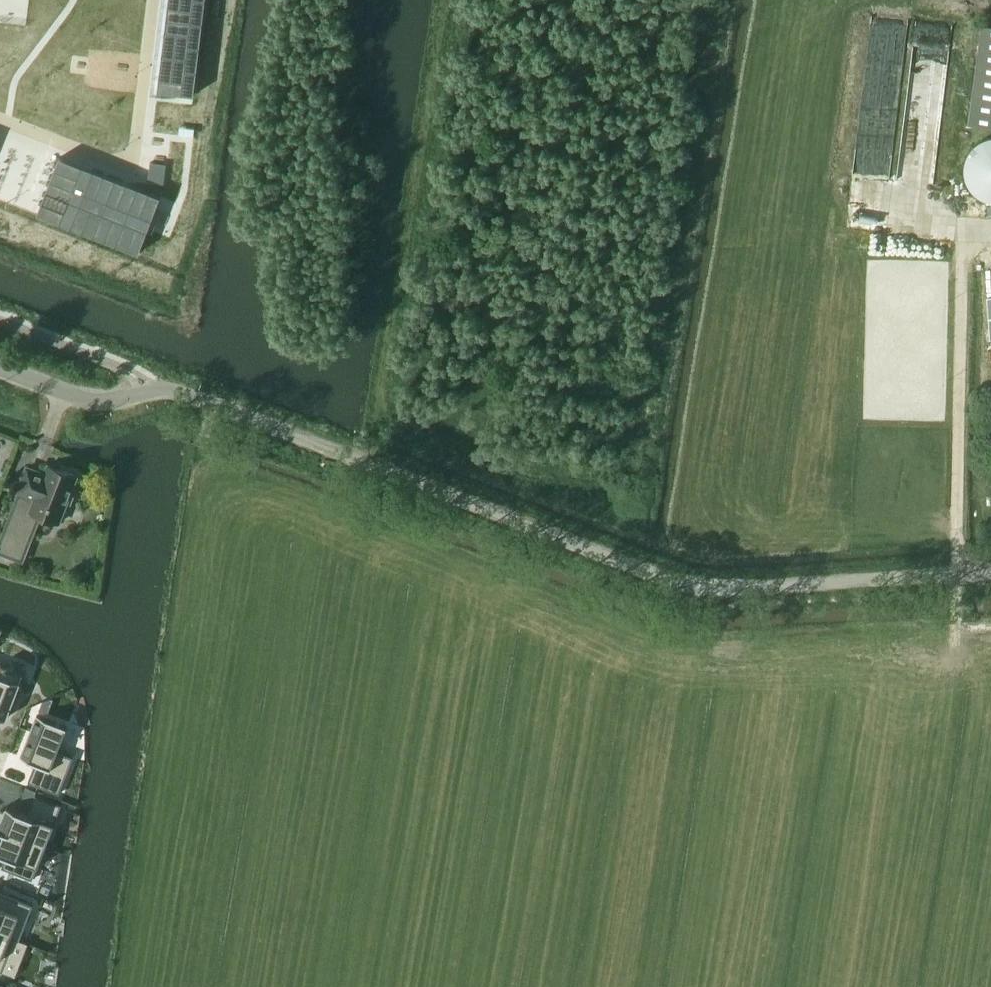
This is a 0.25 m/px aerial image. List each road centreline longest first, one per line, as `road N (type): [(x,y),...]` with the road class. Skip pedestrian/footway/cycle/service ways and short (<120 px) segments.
road 1 (unclassified): [(0,367),(82,398),(164,387),(197,397),(680,582),(739,588),(990,571)]

